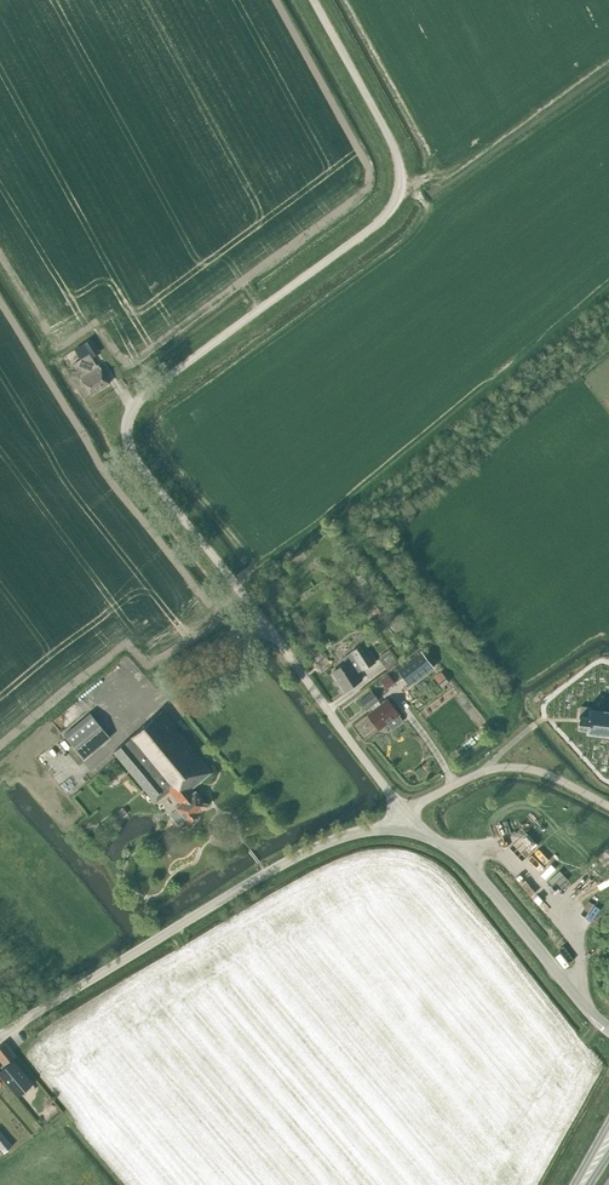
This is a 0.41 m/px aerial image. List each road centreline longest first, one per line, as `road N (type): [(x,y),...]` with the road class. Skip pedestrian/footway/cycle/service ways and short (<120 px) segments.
road 1 (unclassified): [(401,812),(130,440),(132,413),(151,392),(380,227),(399,201),(403,175),(394,143),(313,0)]
road 2 (unclassified): [(398,828),(357,832),(307,852),(0,1036)]
road 3 (unclassified): [(608,1029),(458,854),(398,828)]
road 4 (unclassified): [(608,805),(551,775),(504,766),(401,812)]

